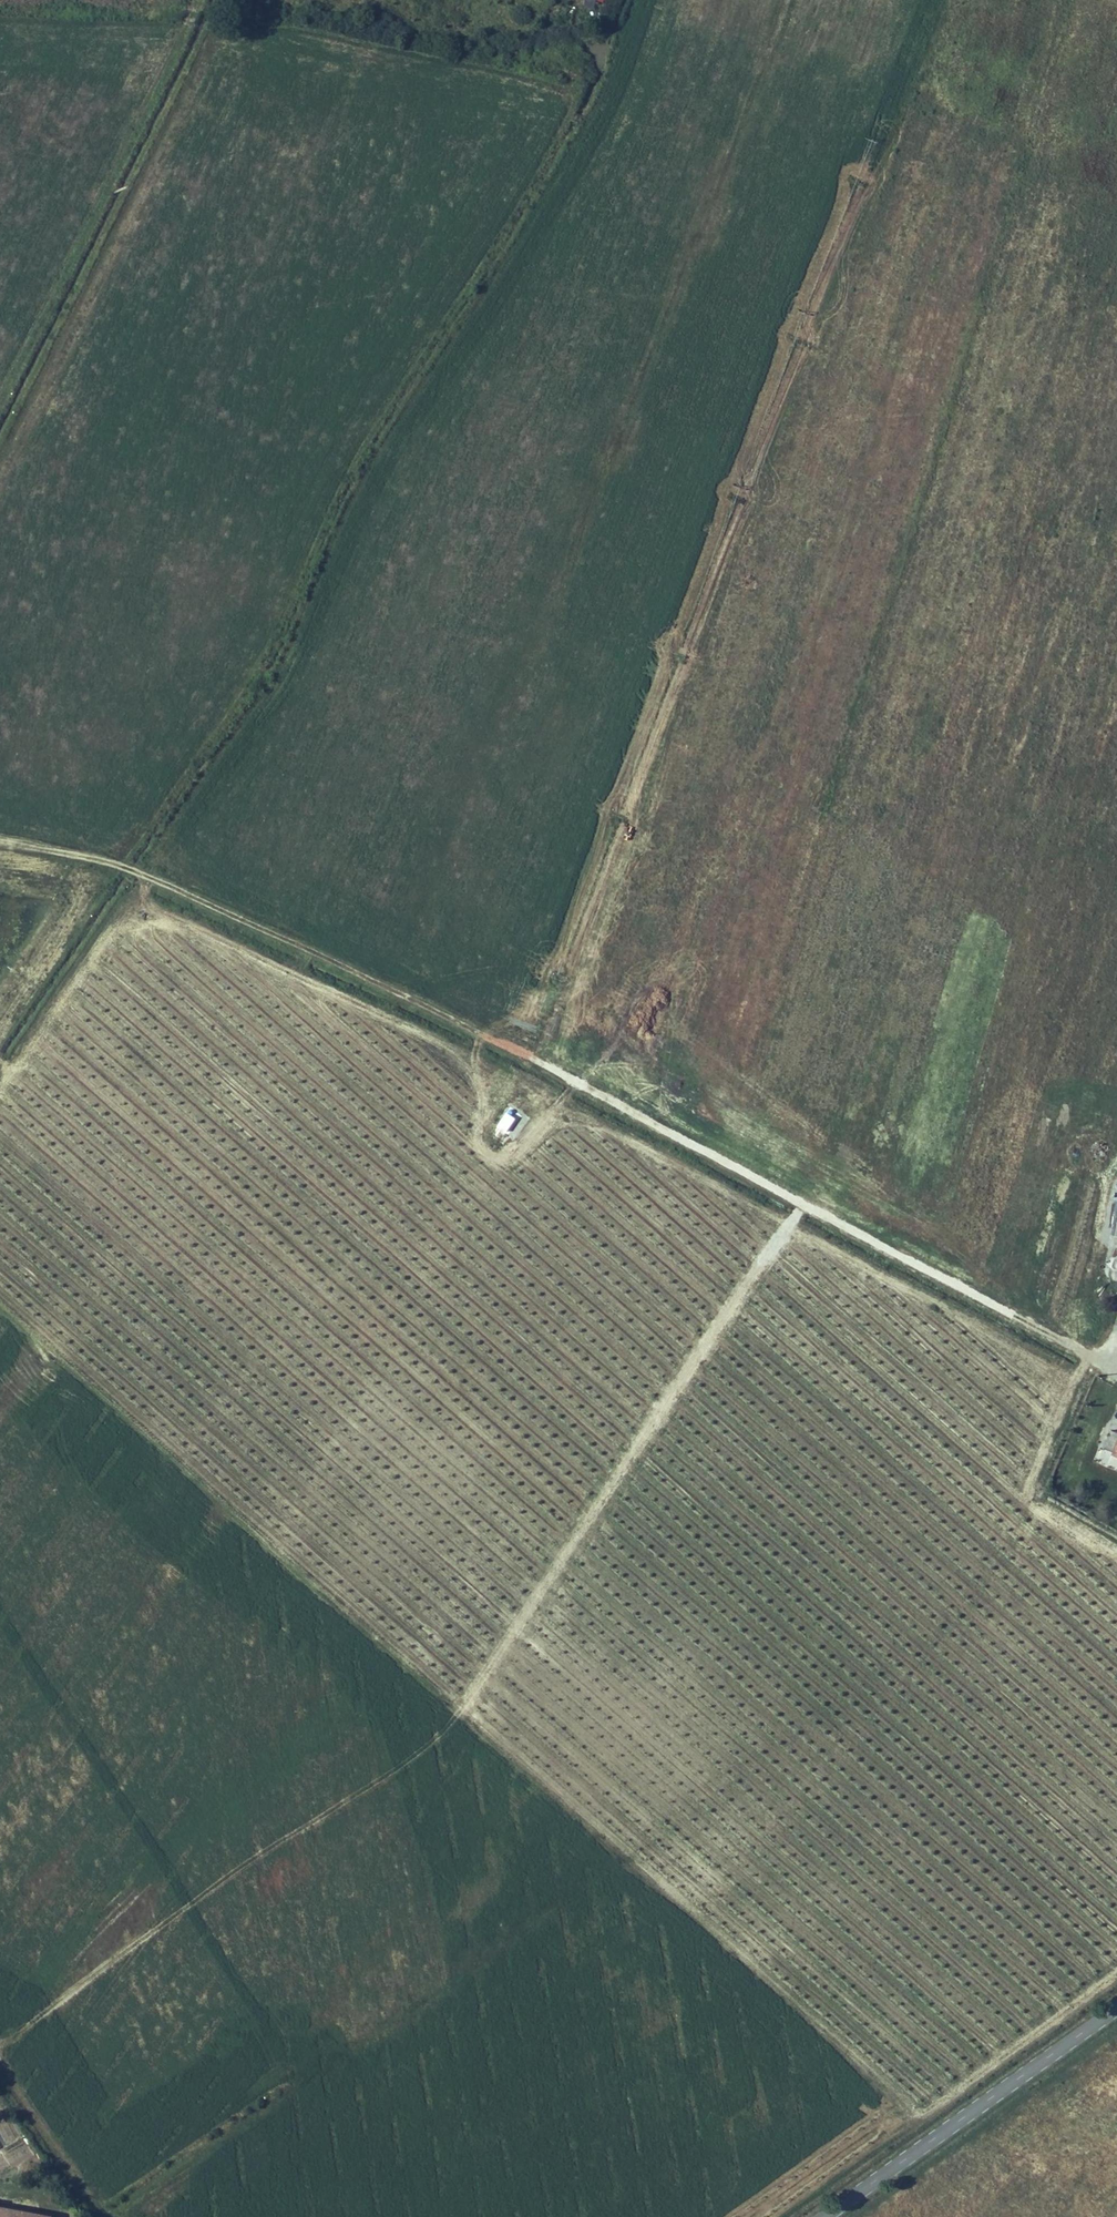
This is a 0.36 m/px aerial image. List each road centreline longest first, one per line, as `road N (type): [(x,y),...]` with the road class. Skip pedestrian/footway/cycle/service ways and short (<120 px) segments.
road 1 (track): [(0,838),(108,860),(239,911),(1103,1358)]
road 2 (secondary): [(1116,2005),(821,2216)]

